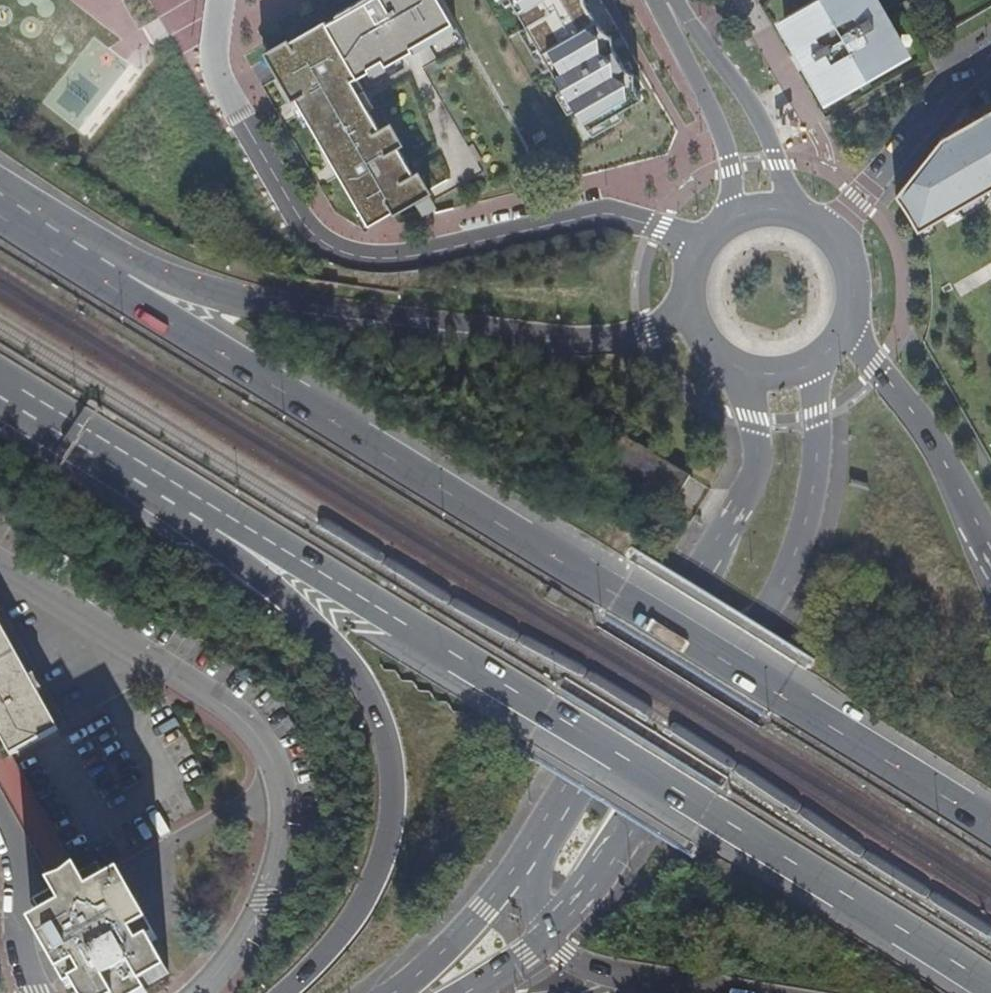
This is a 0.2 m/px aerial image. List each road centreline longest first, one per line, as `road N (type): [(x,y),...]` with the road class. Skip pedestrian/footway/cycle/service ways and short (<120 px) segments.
road 1 (trunk): [(990,836),(803,709),(81,258)]
road 2 (trunk): [(188,502),(978,992)]
road 3 (residential): [(702,247),(638,220),(596,216),(419,256),(337,249),(293,208),(233,104),(216,66),(219,0)]
road 4 (tertiary): [(548,934),(618,847),(769,608),(795,552),(816,462),(808,364)]
road 5 (trunk): [(695,315),(607,340),(557,342),(300,313),(81,258)]
road 6 (trunk): [(188,502),(305,612),(375,693),(394,772),(391,834),(373,892),(323,959),(279,992)]
road 7 (residential): [(0,569),(241,718),(276,771),(282,842),(267,893),(200,992)]
road 8 (tertiary): [(734,361),(753,419),(756,468),(526,862)]
road 9 (trunk): [(990,571),(930,437),(845,331)]
road 10 (tertiary): [(796,209),(756,113),(671,0)]
road 11 (tertiary): [(663,0),(728,154),(729,220)]
road 12 (trunk): [(14,397),(188,502)]
road 13 (residential): [(37,992),(23,949),(13,836),(0,815)]
road 14 (tertiary): [(526,862),(403,992)]
road 15 (trunk): [(548,934),(565,956),(594,970),(708,992)]
road 16 (tertiary): [(845,331),(857,290),(847,249),(823,222),(796,209)]

